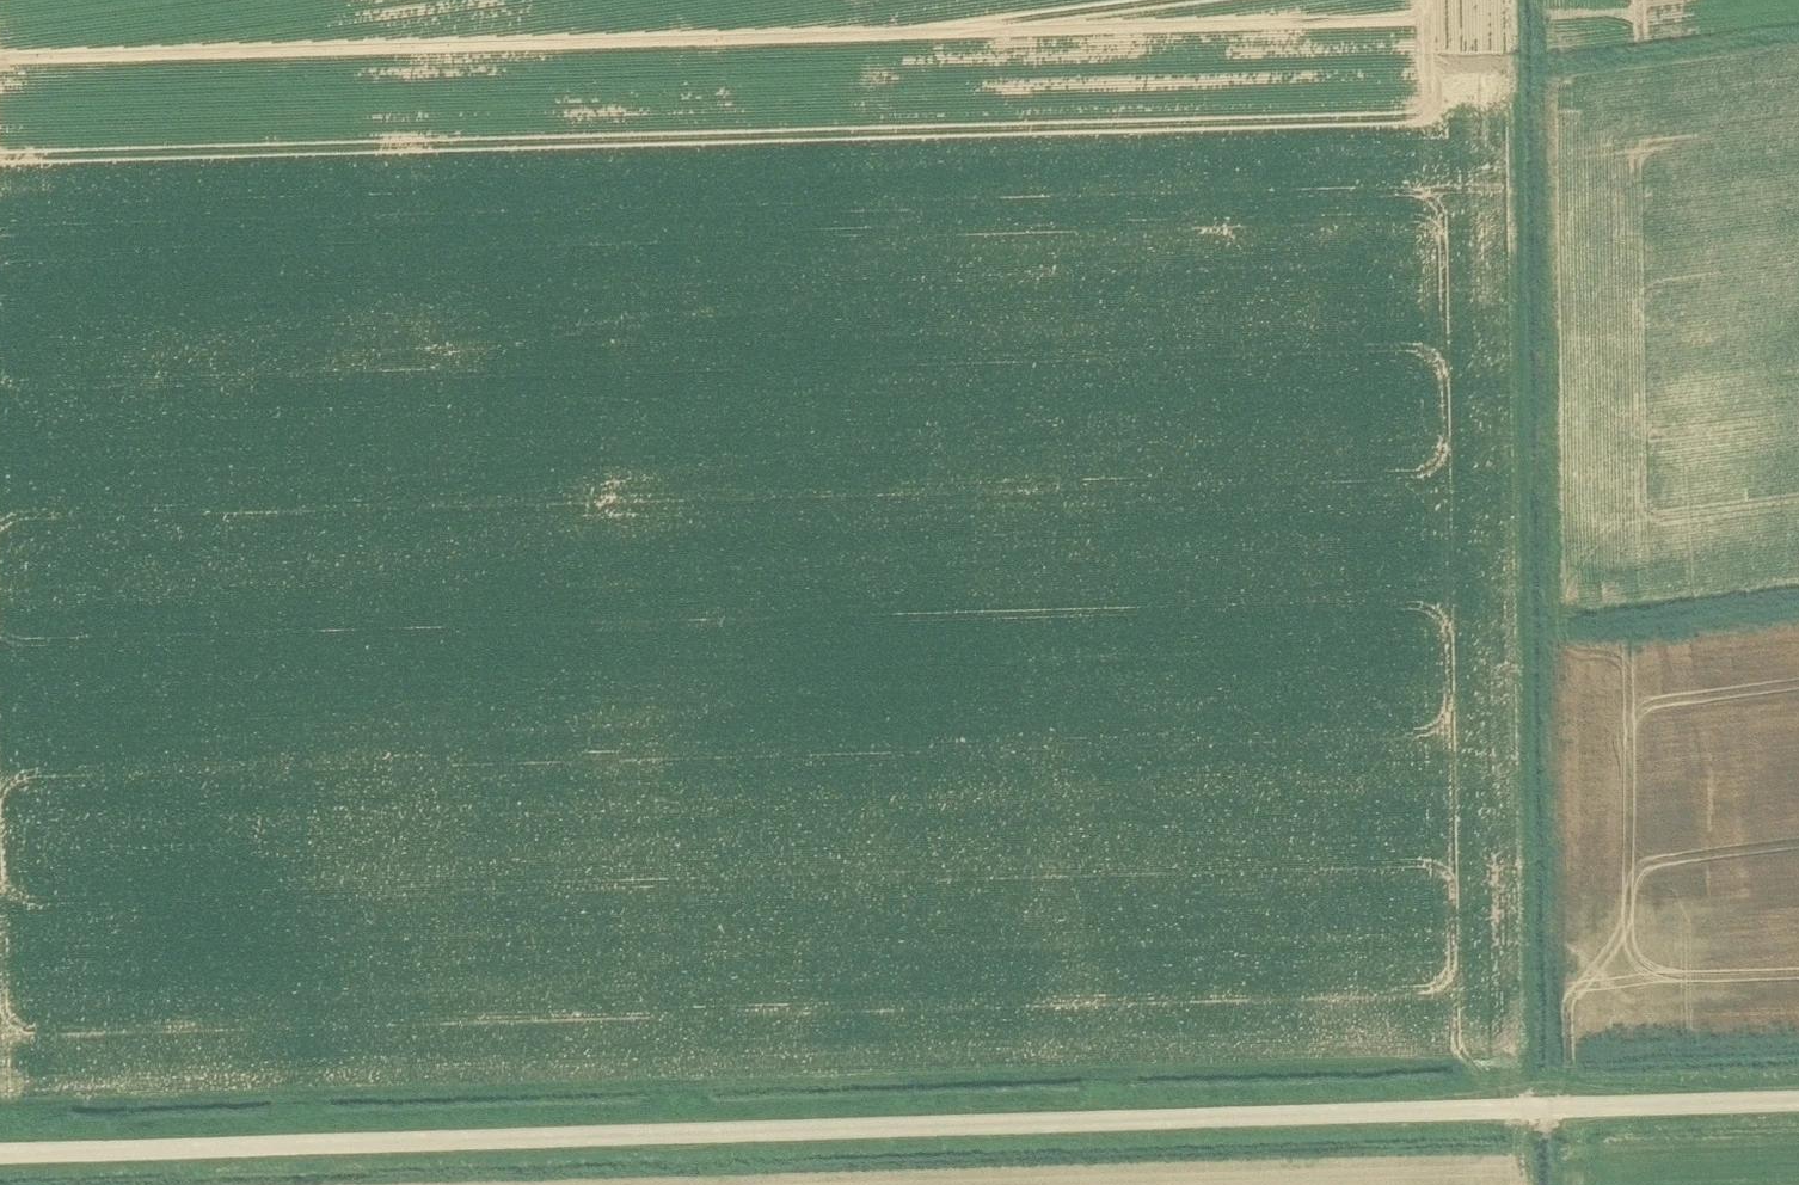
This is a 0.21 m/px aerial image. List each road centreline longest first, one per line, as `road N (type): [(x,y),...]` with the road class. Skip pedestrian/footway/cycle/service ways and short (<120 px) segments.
road 1 (unclassified): [(0,1153),(1798,1100)]

